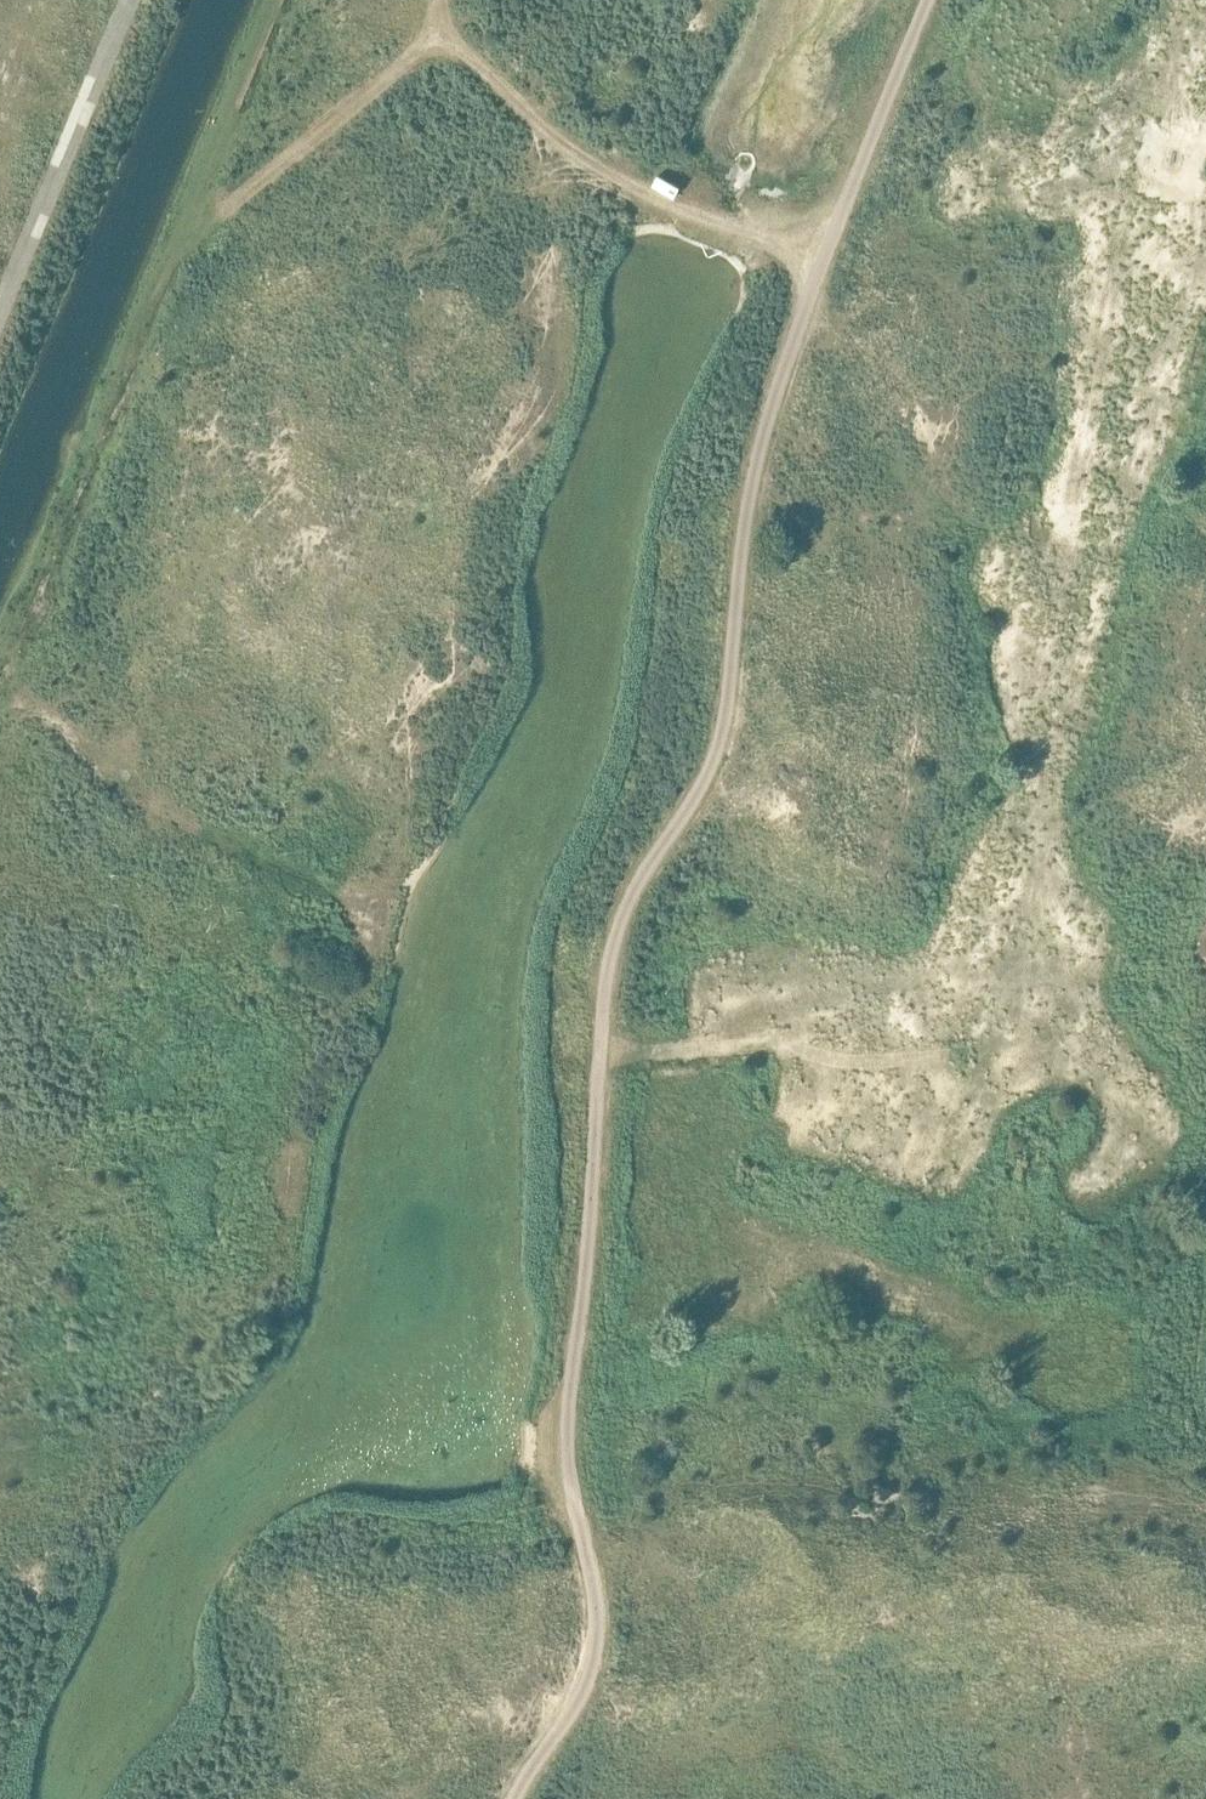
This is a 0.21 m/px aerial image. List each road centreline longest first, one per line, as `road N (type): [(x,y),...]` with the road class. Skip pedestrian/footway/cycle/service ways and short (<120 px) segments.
road 1 (track): [(941,0),(845,240),(827,252),(762,481),(737,694),(687,832),(617,931),(572,1443),(602,1642),(530,1798)]
road 2 (track): [(827,252),(632,181),(519,102),(445,37),(437,0)]
road 3 (track): [(184,236),(0,671)]
road 4 (track): [(445,37),(184,236),(221,142)]
road 5 (track): [(0,315),(130,0)]

